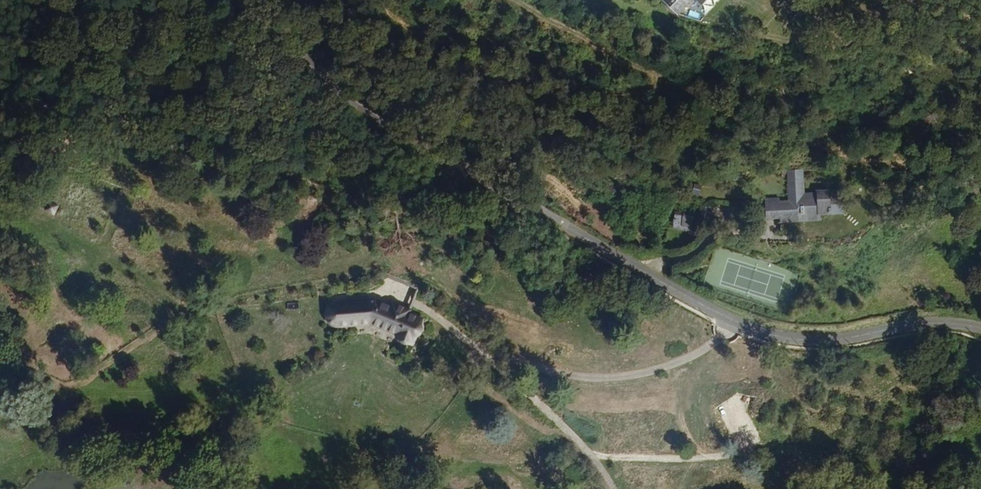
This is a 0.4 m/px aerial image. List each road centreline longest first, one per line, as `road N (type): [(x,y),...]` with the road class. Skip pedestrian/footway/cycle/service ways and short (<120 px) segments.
road 1 (unclassified): [(980,328),(914,324),(824,340),(748,327),(478,180),(321,77),(258,0)]
road 2 (track): [(478,180),(408,210),(16,106)]
road 3 (track): [(614,488),(541,404),(442,320),(381,289)]
road 4 (track): [(475,349),(580,374),(626,376),(696,354),(721,339),(730,319)]

